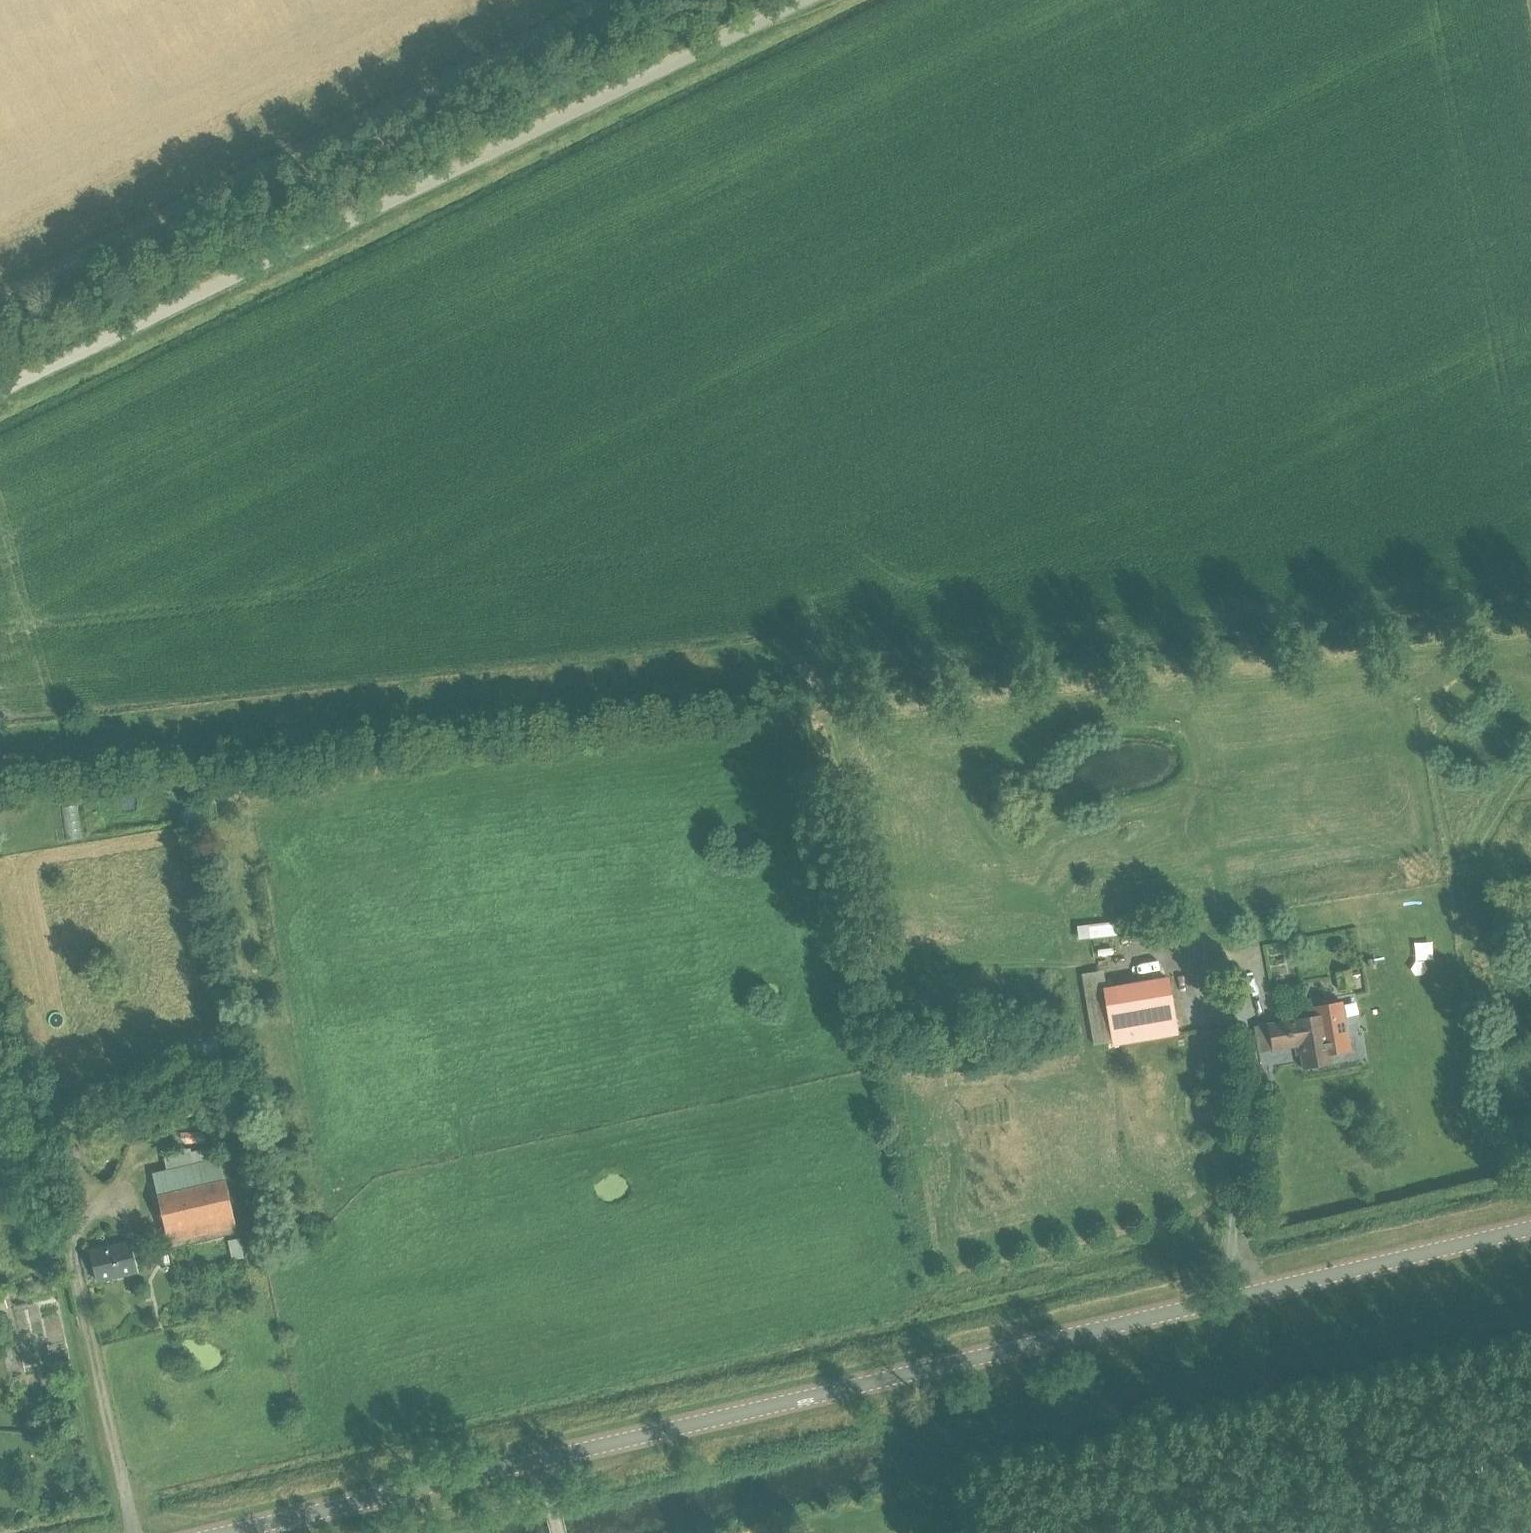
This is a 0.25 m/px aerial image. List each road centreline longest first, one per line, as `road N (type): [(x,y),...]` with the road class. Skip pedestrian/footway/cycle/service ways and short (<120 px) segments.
road 1 (tertiary): [(246,1532),(1530,1227)]
road 2 (unclassified): [(0,391),(804,0)]
road 3 (track): [(775,1532),(956,1491)]

